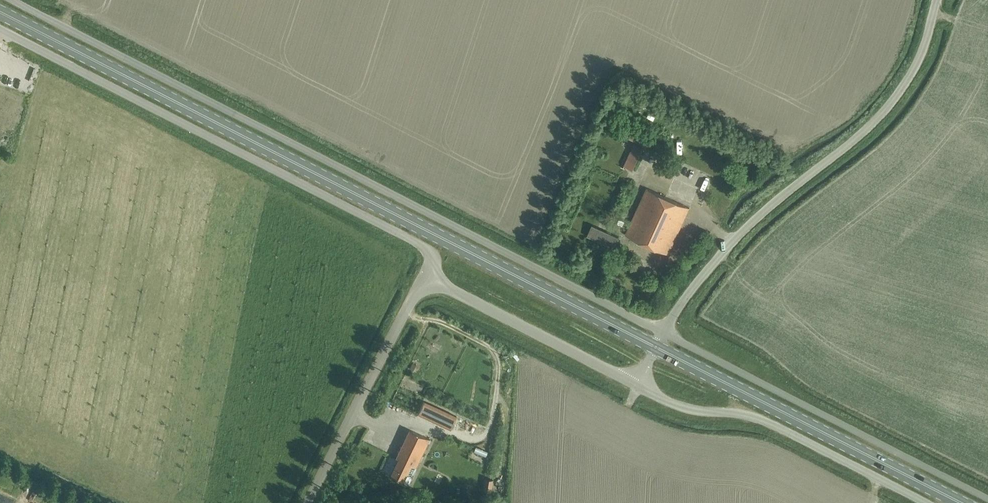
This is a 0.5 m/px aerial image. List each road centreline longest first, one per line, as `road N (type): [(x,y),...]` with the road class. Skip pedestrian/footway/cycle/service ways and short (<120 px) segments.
road 1 (primary): [(656,348),(0,13)]
road 2 (unclassified): [(12,0),(664,333)]
road 3 (unclassified): [(434,273),(411,242),(0,30)]
road 4 (unclassified): [(664,333),(732,239),(902,93),(933,36),(940,0)]
road 5 (unclassified): [(664,333),(987,499)]
road 6 (primary): [(961,502),(656,348)]
road 7 (unclassified): [(925,502),(753,418),(694,412),(636,386)]
road 8 (unclassified): [(305,502),(409,305),(434,273)]
road 9 (unclassified): [(636,386),(434,273)]

